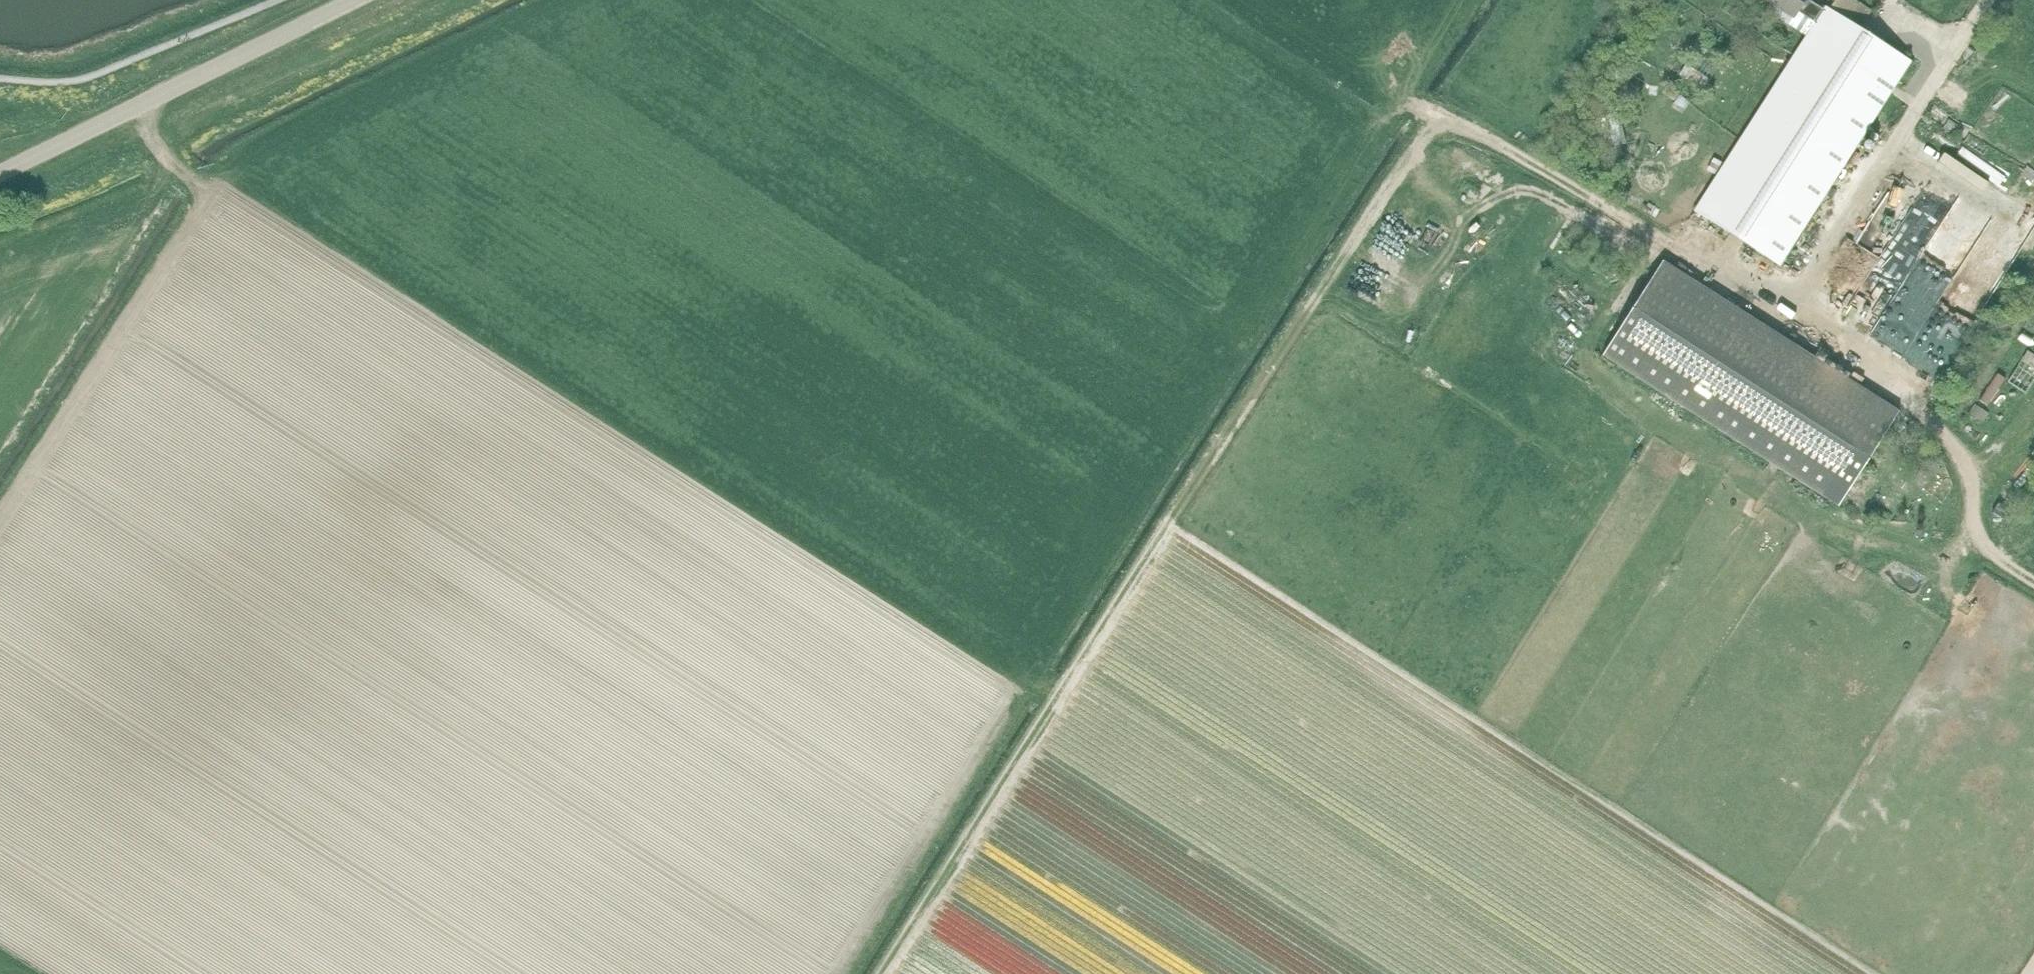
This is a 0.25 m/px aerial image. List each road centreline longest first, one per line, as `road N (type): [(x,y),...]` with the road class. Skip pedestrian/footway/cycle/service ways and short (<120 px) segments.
road 1 (unclassified): [(0,174),(349,0)]

